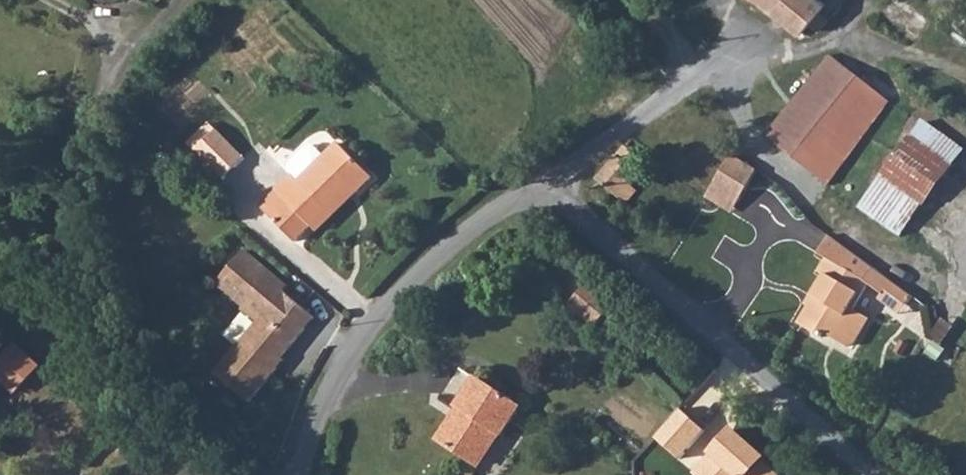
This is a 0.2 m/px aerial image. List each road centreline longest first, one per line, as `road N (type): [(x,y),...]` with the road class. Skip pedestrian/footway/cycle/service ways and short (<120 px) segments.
road 1 (track): [(171,0),(136,42),(96,112),(66,214),(72,271),(142,391),(200,451),(253,474)]
road 2 (unclassified): [(548,185),(873,474)]
road 3 (residential): [(301,474),(329,393),(387,312),(460,240),(548,185)]
road 4 (residential): [(548,185),(736,51)]
road 5 (track): [(838,35),(965,79)]

